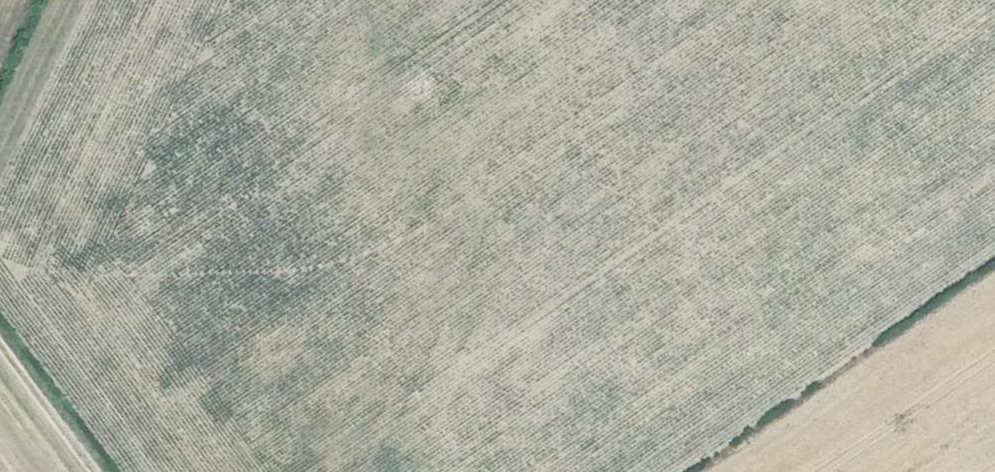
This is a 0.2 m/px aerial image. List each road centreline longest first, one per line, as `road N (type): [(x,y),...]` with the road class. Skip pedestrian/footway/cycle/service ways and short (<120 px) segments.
road 1 (track): [(91,471),(0,345)]

